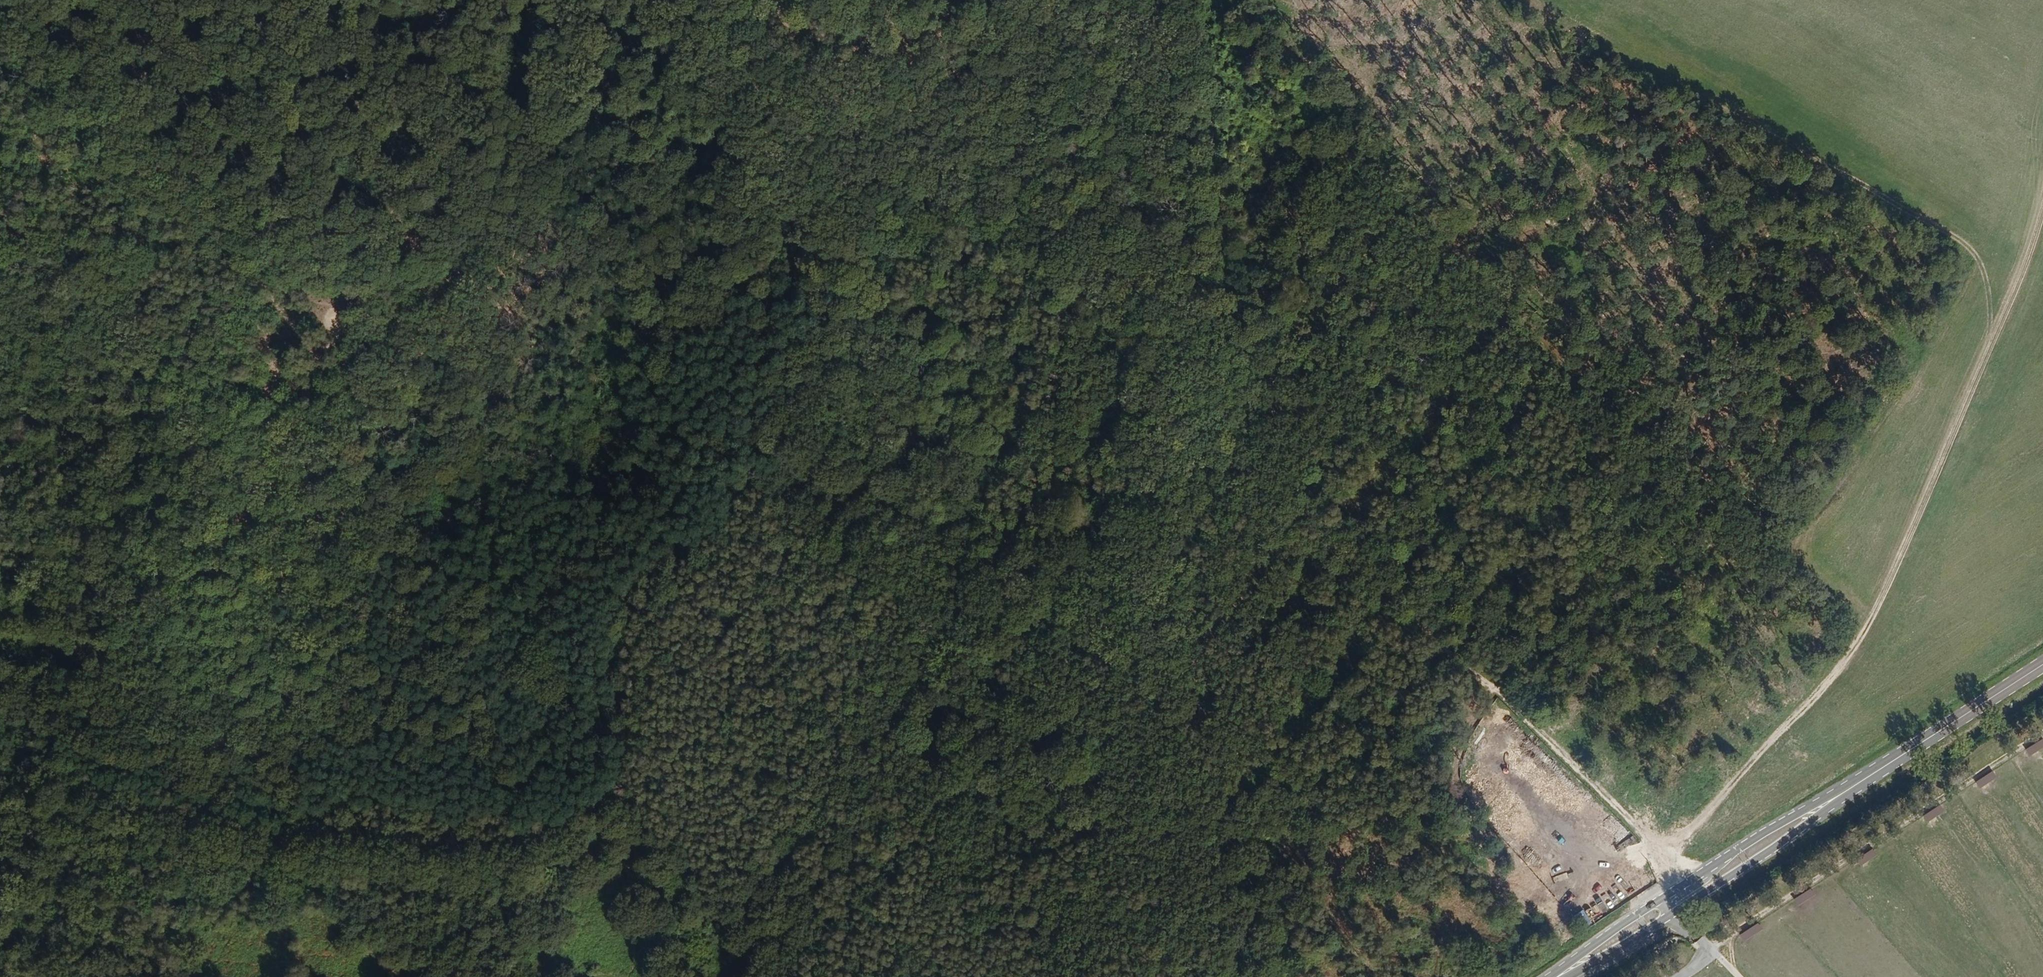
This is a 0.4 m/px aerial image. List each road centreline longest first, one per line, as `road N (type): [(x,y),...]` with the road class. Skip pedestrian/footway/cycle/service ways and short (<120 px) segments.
road 1 (track): [(1199,0),(1237,378),(1236,447),(1186,563),(1186,644),(1246,976)]
road 2 (track): [(0,756),(19,776),(126,826),(242,849),(479,868),(602,857),(658,886),(692,934),(702,976)]
road 3 (track): [(2042,218),(2002,330),(1863,632),(1661,869)]
road 4 (primary): [(1890,763),(1738,850),(1550,976)]
road 5 (track): [(1710,948),(2042,730)]
road 6 (primary): [(1568,976),(1680,911),(1890,763)]
road 7 (primary): [(1890,763),(2042,664)]

